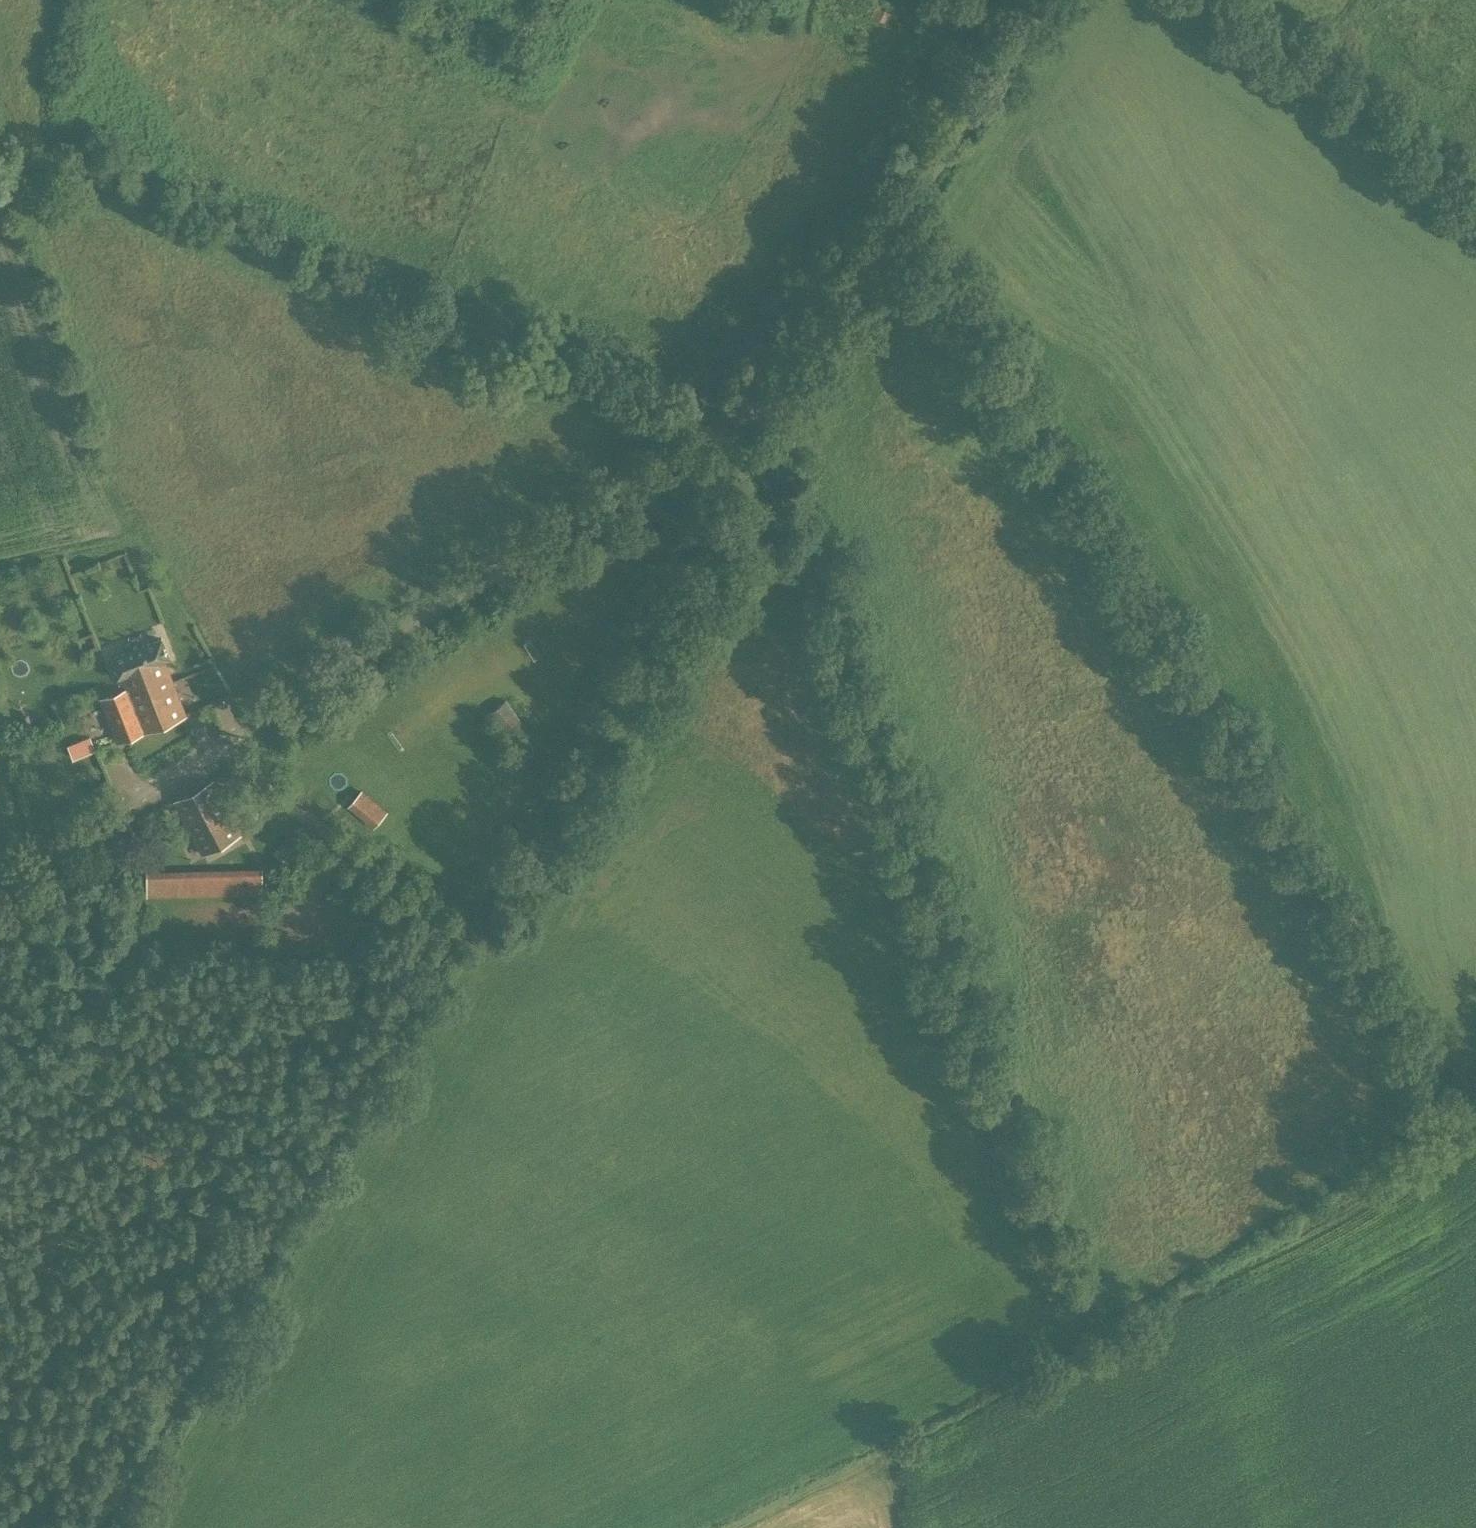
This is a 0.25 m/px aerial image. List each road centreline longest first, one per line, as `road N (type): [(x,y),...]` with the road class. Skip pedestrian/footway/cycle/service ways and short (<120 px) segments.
road 1 (unclassified): [(0,889),(772,399),(1055,0)]

